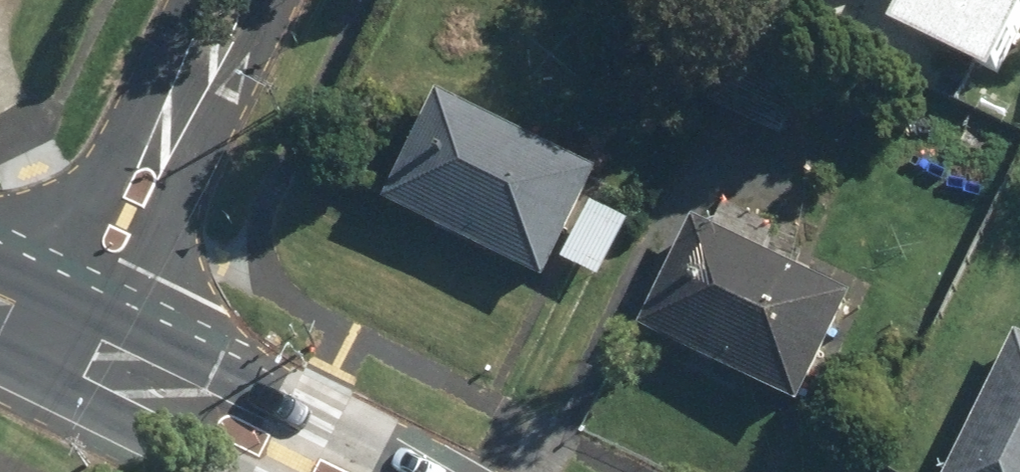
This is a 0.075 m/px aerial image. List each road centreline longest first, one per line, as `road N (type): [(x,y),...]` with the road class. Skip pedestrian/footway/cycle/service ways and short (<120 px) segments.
road 1 (residential): [(234,0),(67,335)]
road 2 (tertiary): [(331,471),(67,335)]

